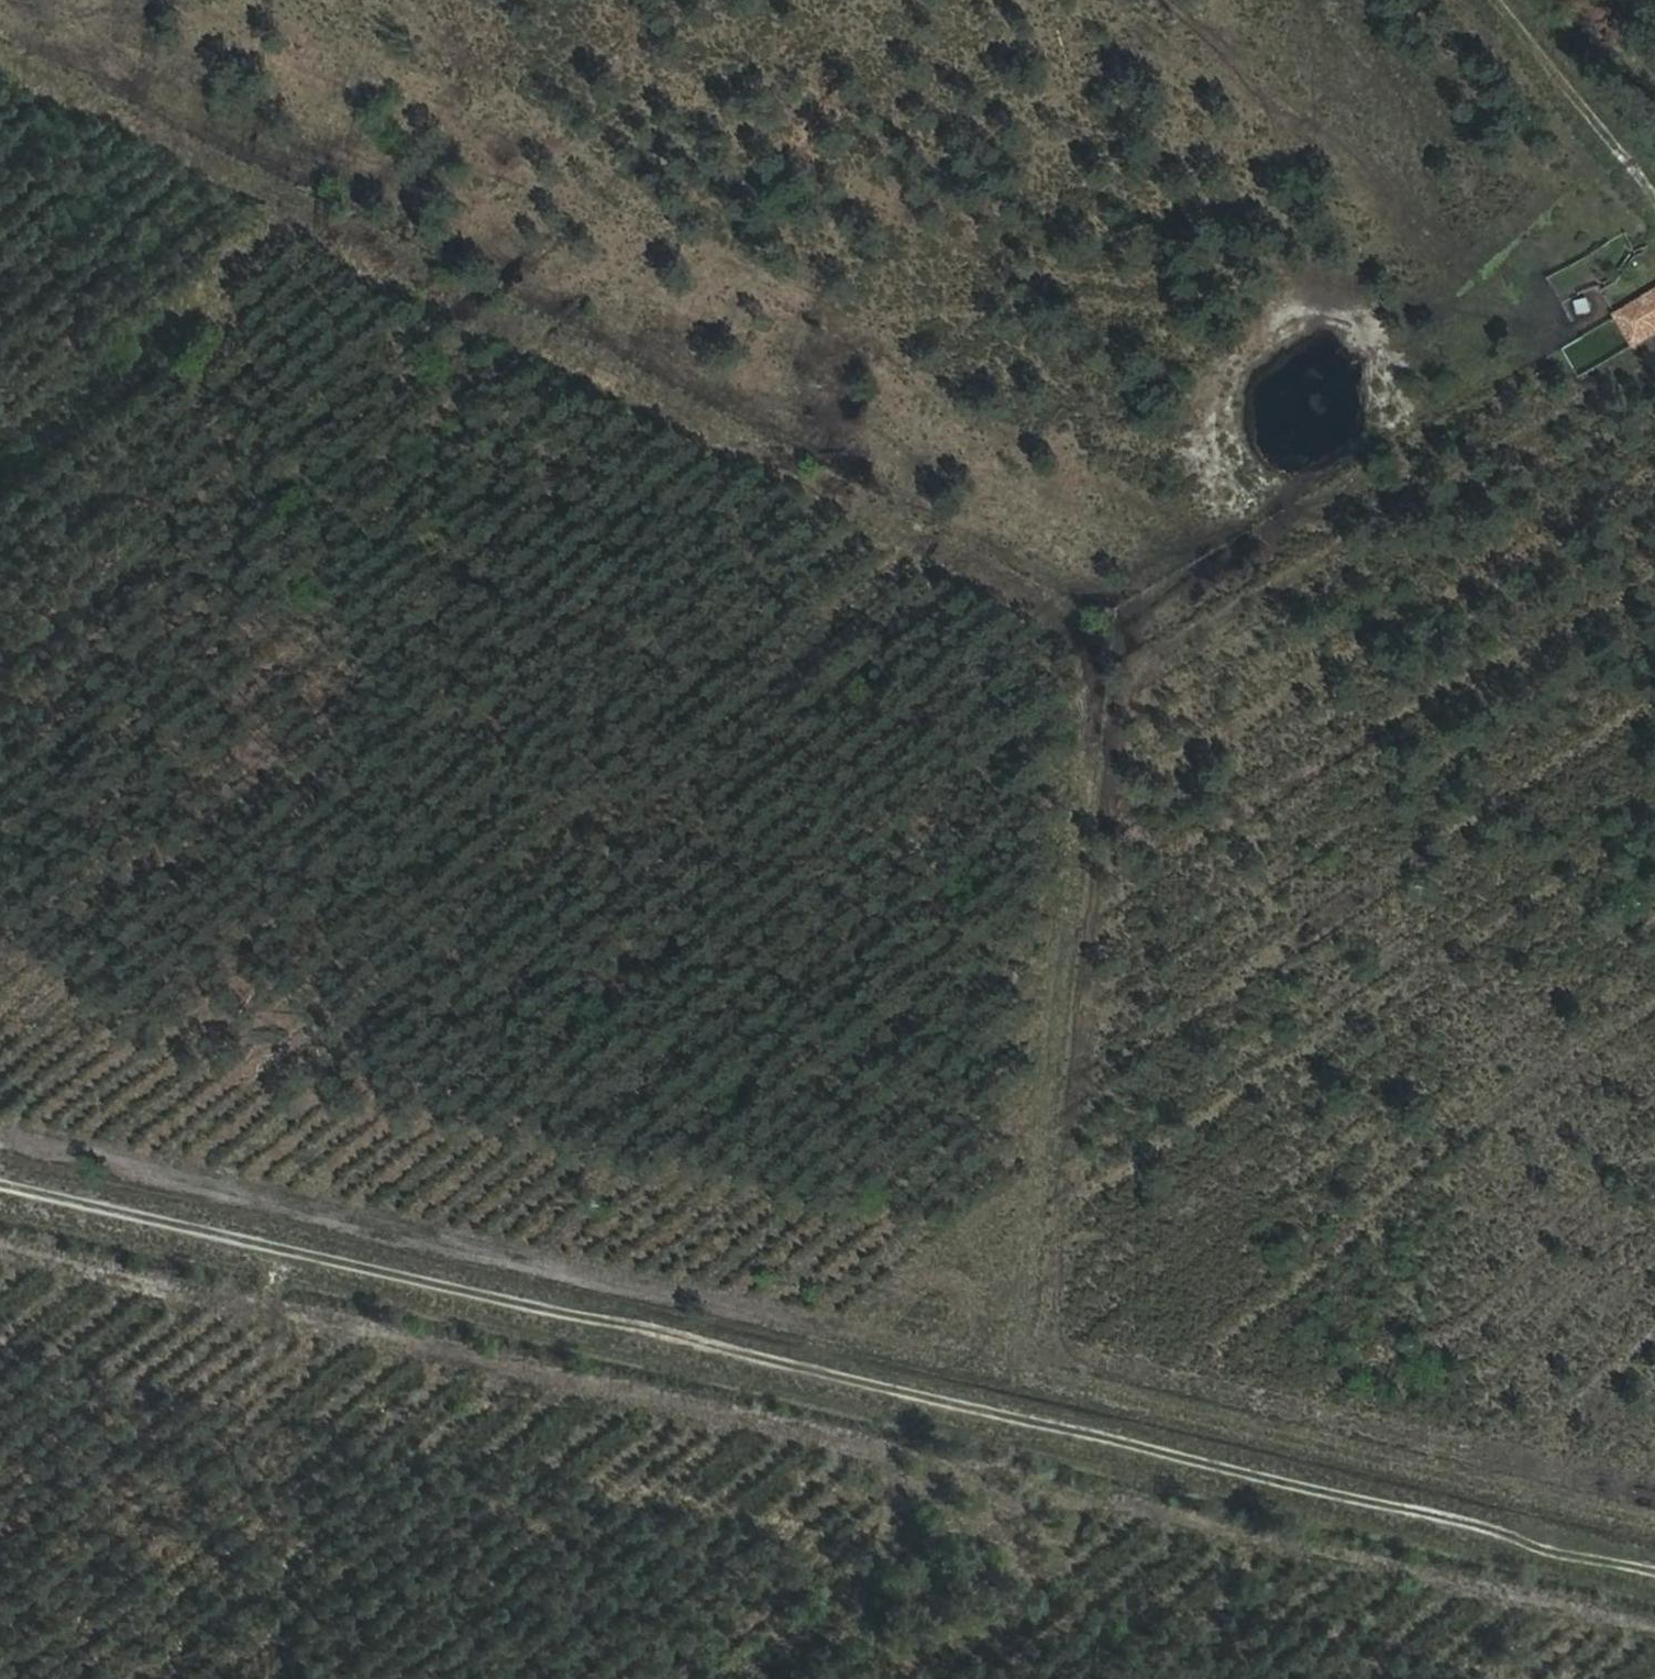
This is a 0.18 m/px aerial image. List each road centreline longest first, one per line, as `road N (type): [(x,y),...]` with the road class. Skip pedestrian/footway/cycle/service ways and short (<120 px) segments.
road 1 (track): [(0,1187),(1654,1582)]
road 2 (track): [(1654,213),(1482,0)]

